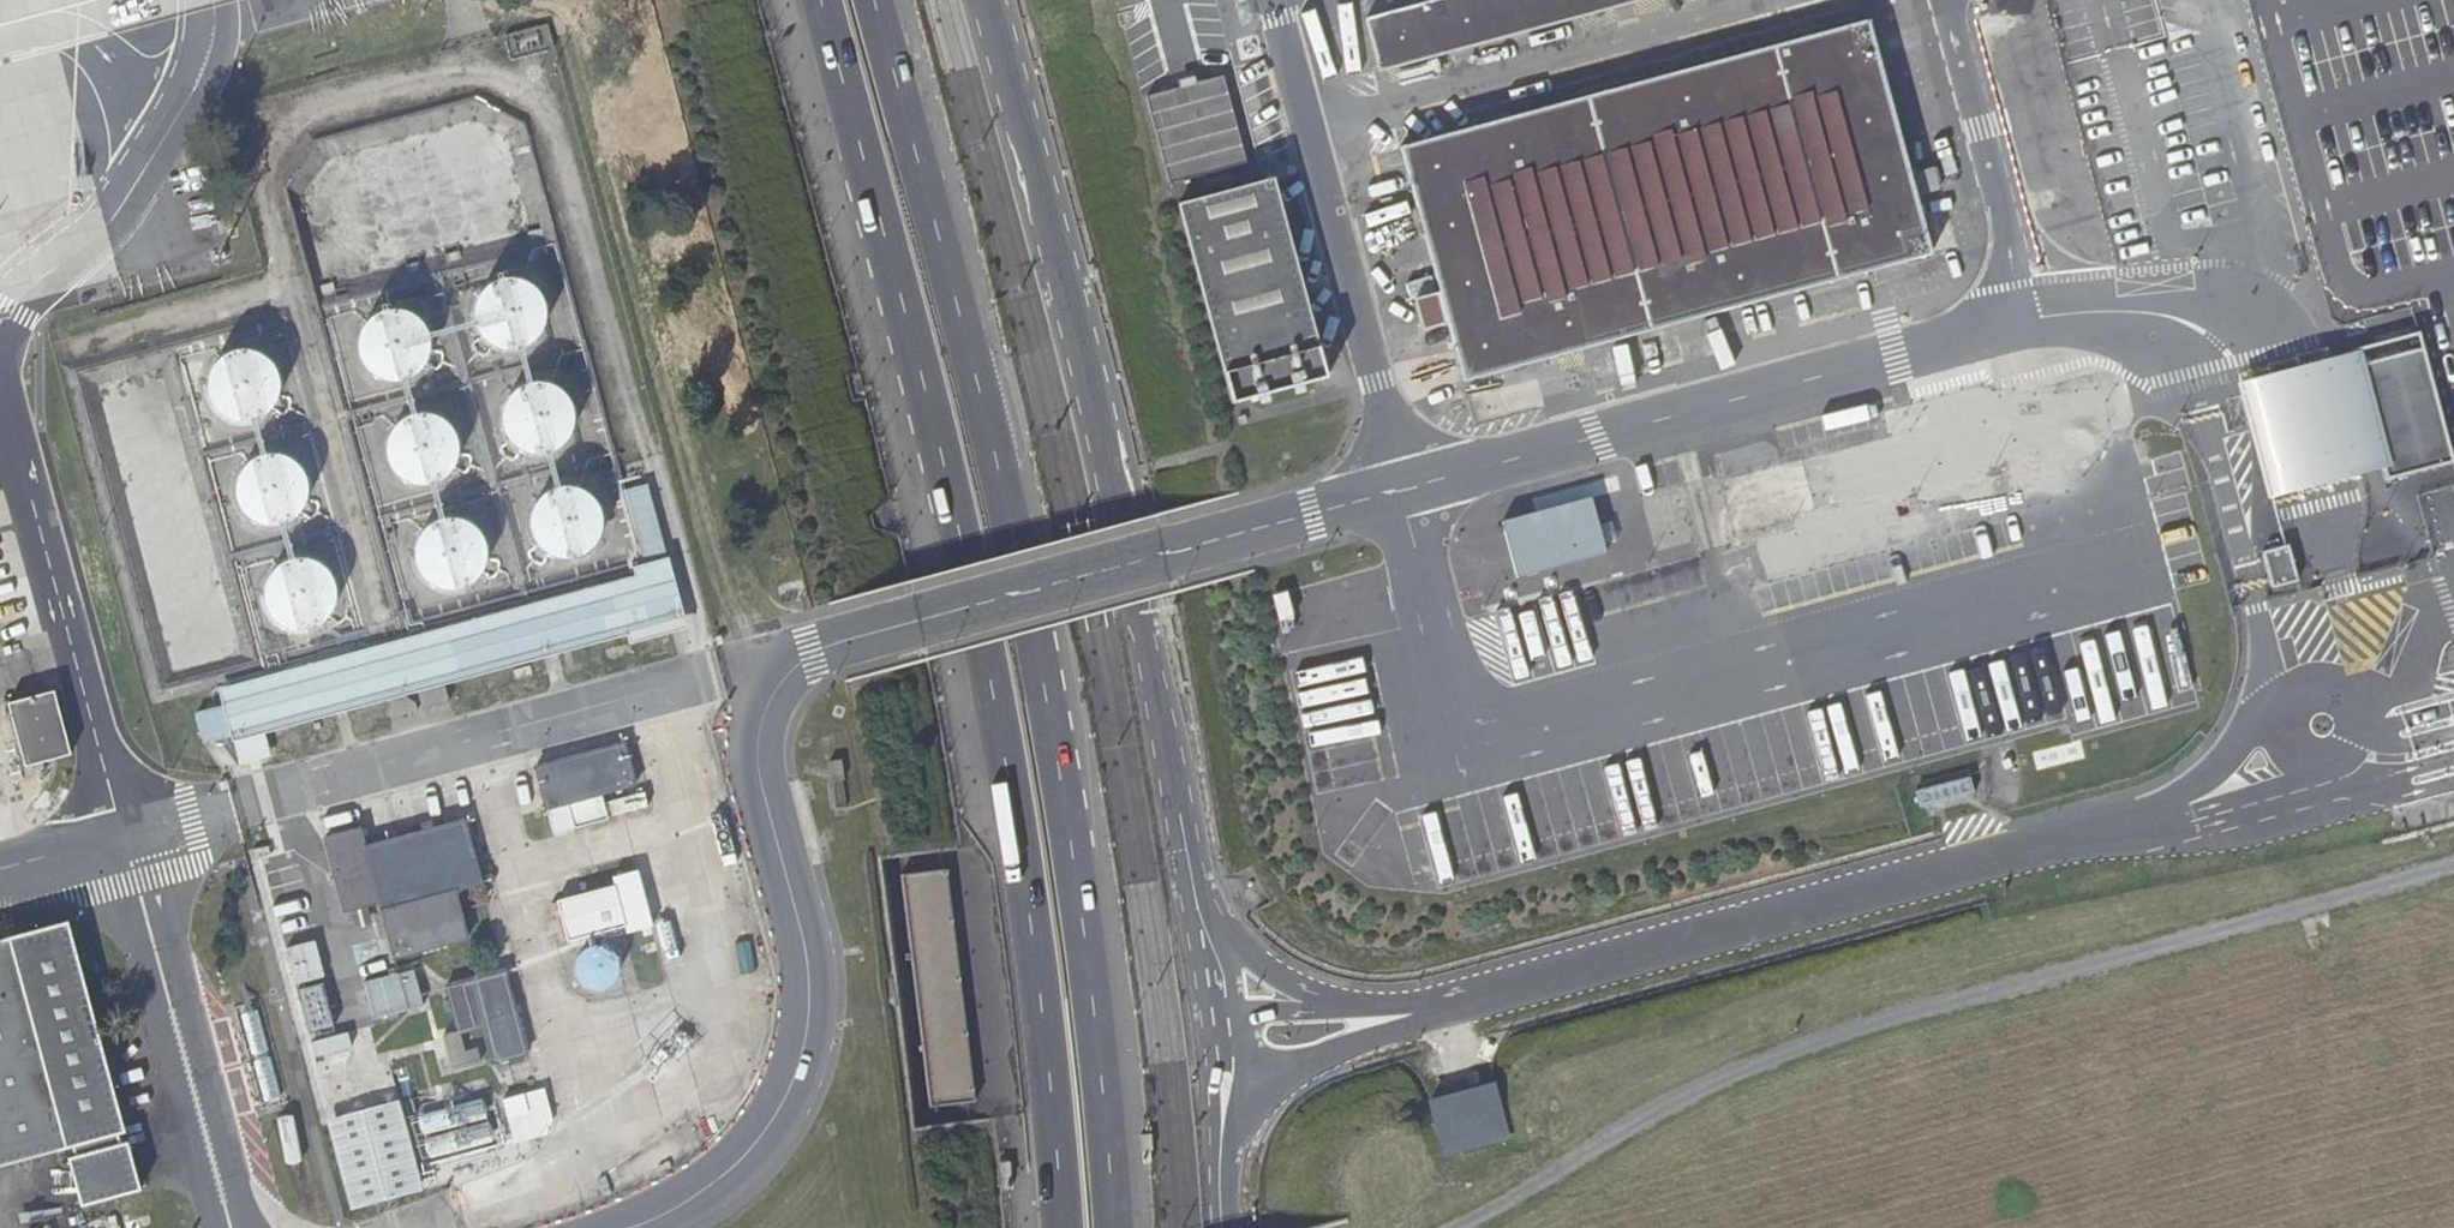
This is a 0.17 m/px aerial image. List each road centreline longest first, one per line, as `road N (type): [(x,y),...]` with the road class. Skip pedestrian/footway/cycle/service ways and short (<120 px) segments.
road 1 (trunk): [(1113,1227),(1098,1054),(1037,659),(869,0)]
road 2 (trunk): [(818,0),(989,674),(1047,1055),(1058,1227)]
road 3 (track): [(2453,858),(1779,1053),(1652,1109),(1462,1227)]
road 4 (unclassified): [(1201,915),(1098,422),(987,0)]
road 5 (unclassified): [(2028,848),(1384,1021)]
road 6 (unclassified): [(2028,848),(2095,845),(2332,769)]
road 7 (unclassified): [(2280,714),(2171,798),(2028,848)]
road 8 (unclassified): [(1343,1010),(1287,988),(1201,915)]
road 9 (unclassified): [(2332,769),(2360,741),(2351,700),(2307,688),(2280,714)]

